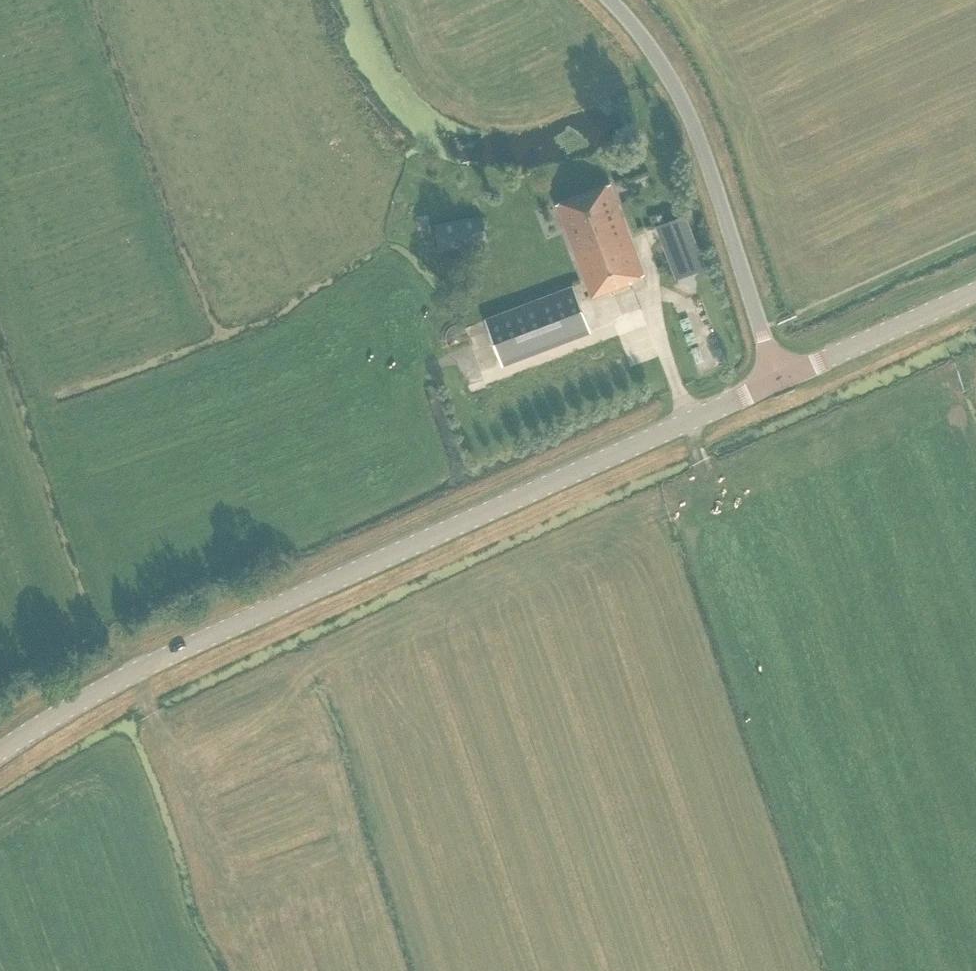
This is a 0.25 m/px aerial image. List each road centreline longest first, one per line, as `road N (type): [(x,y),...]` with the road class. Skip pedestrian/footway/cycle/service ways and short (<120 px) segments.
road 1 (secondary): [(0,756),(72,706),(221,632),(786,383)]
road 2 (unclassified): [(786,383),(704,142),(661,57),(608,0)]
road 3 (secondary): [(786,383),(975,297)]

